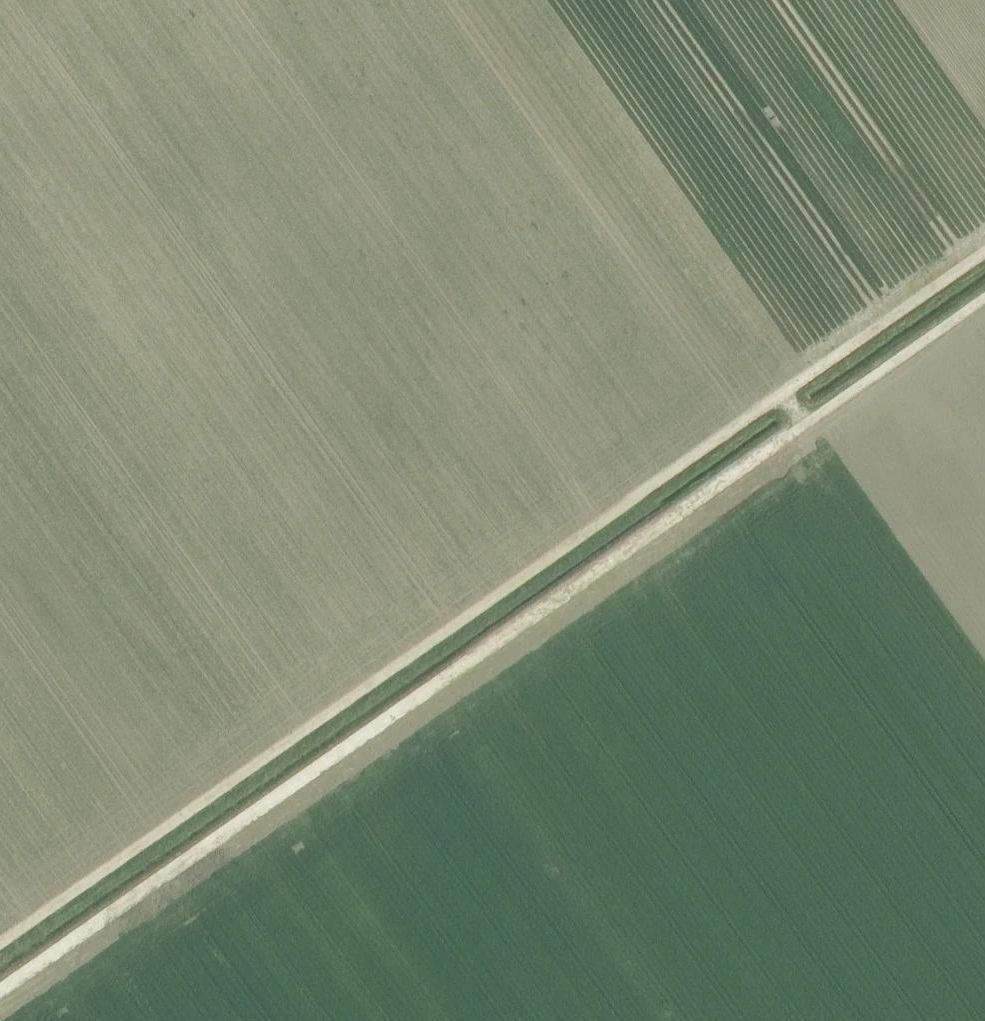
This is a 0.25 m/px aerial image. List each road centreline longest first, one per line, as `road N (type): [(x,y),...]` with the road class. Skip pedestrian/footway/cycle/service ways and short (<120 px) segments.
road 1 (track): [(0,944),(984,252)]
road 2 (track): [(984,300),(766,454)]

